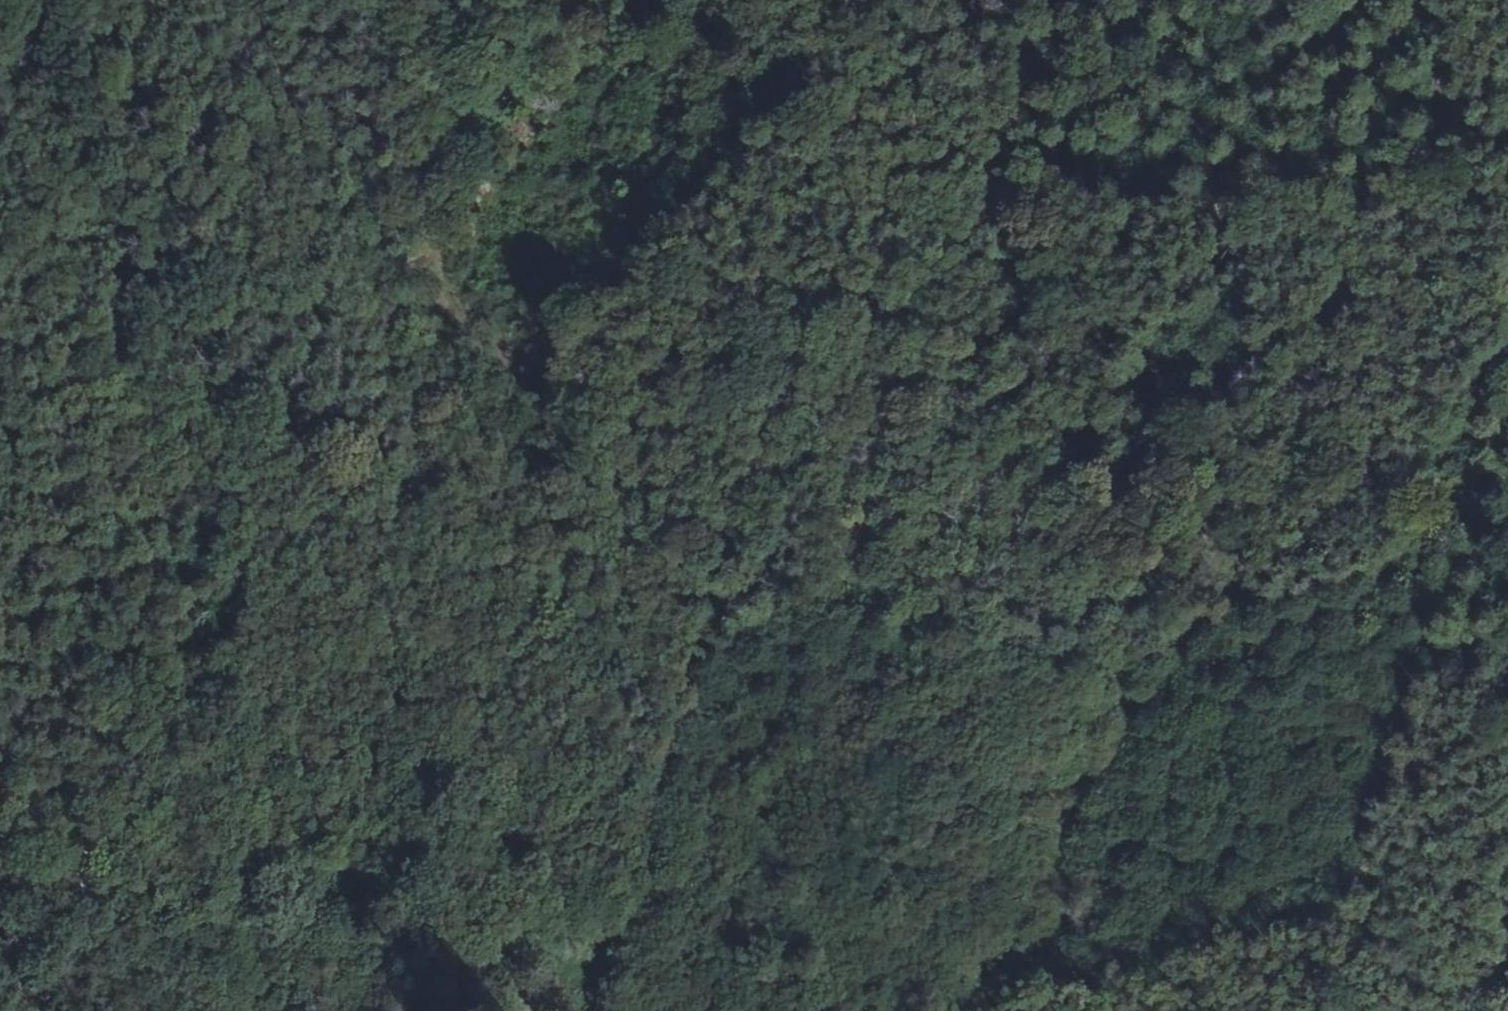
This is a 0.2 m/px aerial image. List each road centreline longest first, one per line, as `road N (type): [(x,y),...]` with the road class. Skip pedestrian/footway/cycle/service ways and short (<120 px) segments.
road 1 (track): [(160,1010),(75,855)]

